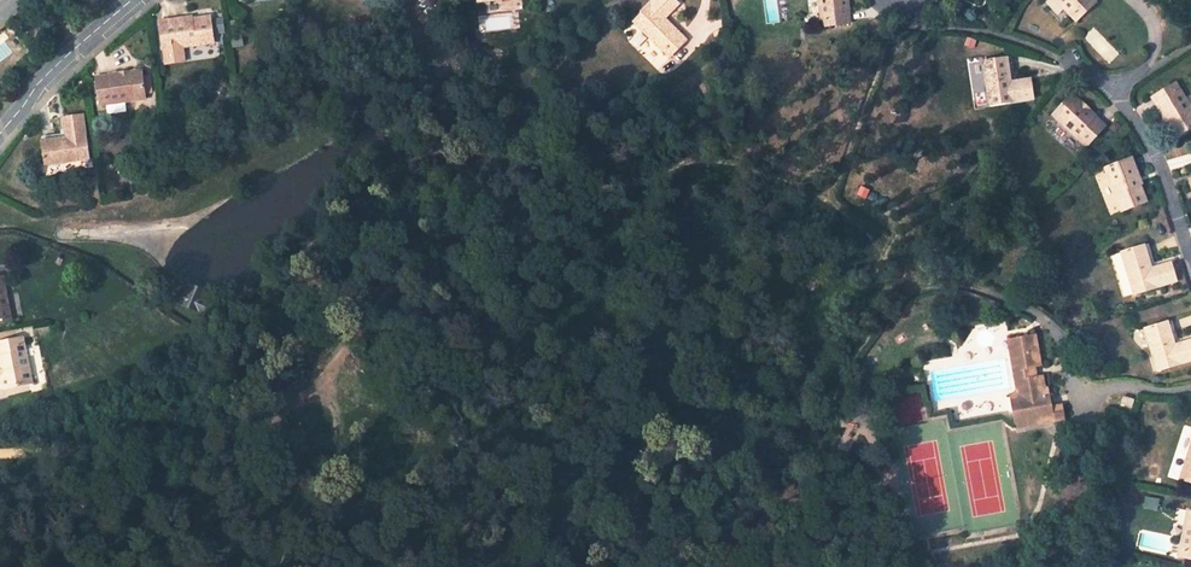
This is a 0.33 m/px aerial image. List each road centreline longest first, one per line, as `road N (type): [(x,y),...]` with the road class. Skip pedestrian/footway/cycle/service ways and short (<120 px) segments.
road 1 (residential): [(131,0),(37,84),(0,134)]

